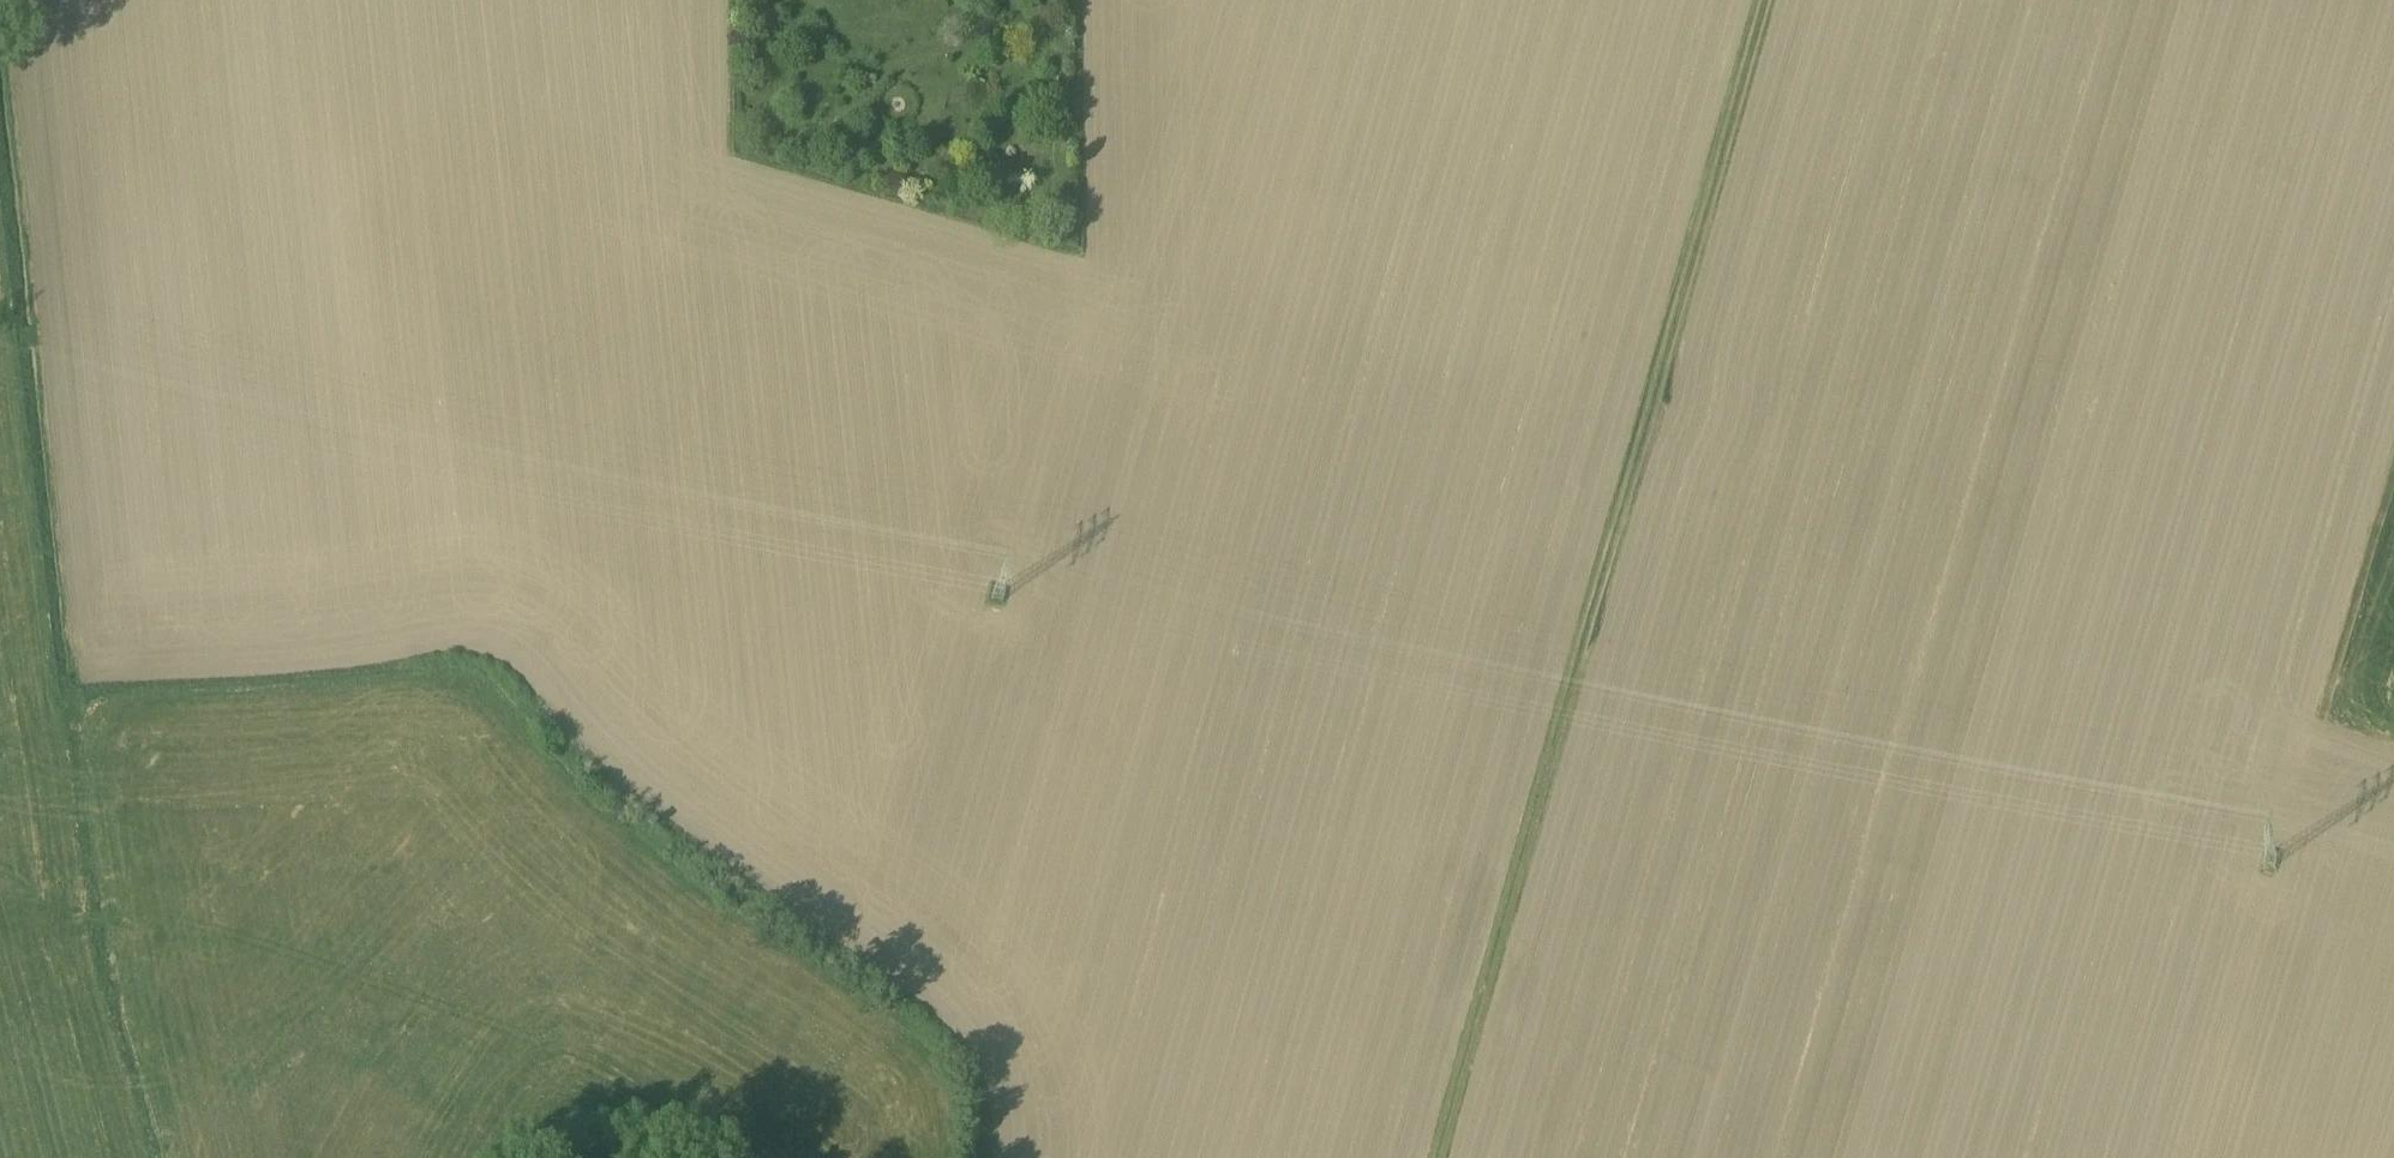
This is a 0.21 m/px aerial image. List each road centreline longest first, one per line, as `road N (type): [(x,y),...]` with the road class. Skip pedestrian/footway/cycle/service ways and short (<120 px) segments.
road 1 (track): [(1765,0),(1438,1157)]

